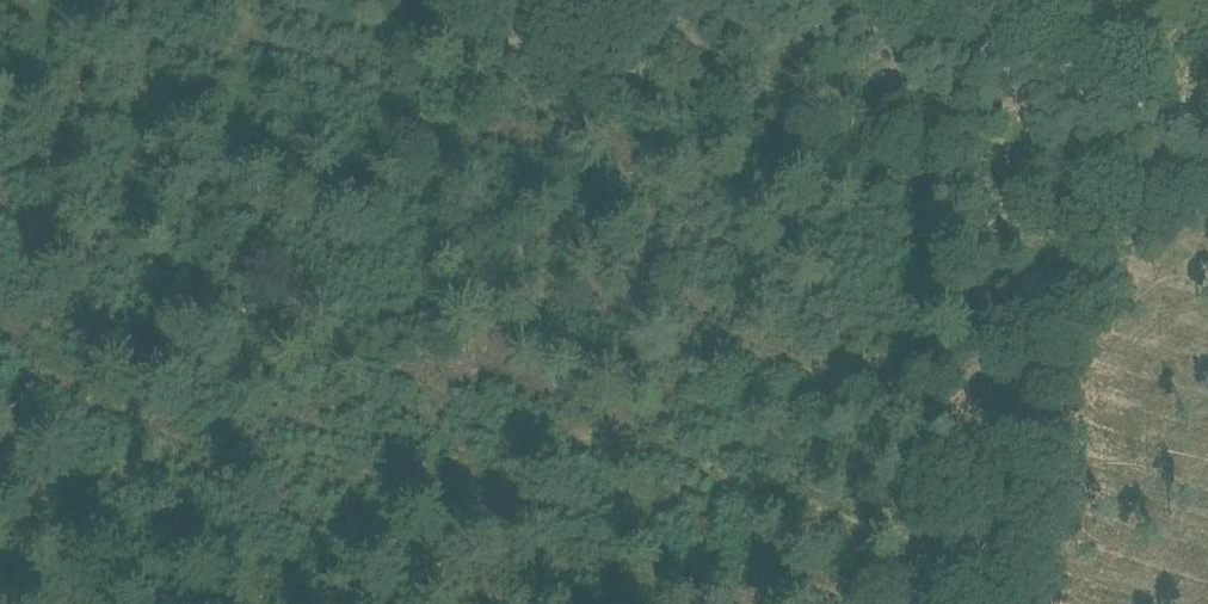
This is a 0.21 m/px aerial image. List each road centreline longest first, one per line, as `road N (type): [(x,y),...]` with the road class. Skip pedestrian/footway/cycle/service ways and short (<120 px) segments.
road 1 (track): [(1207,122),(819,0)]

